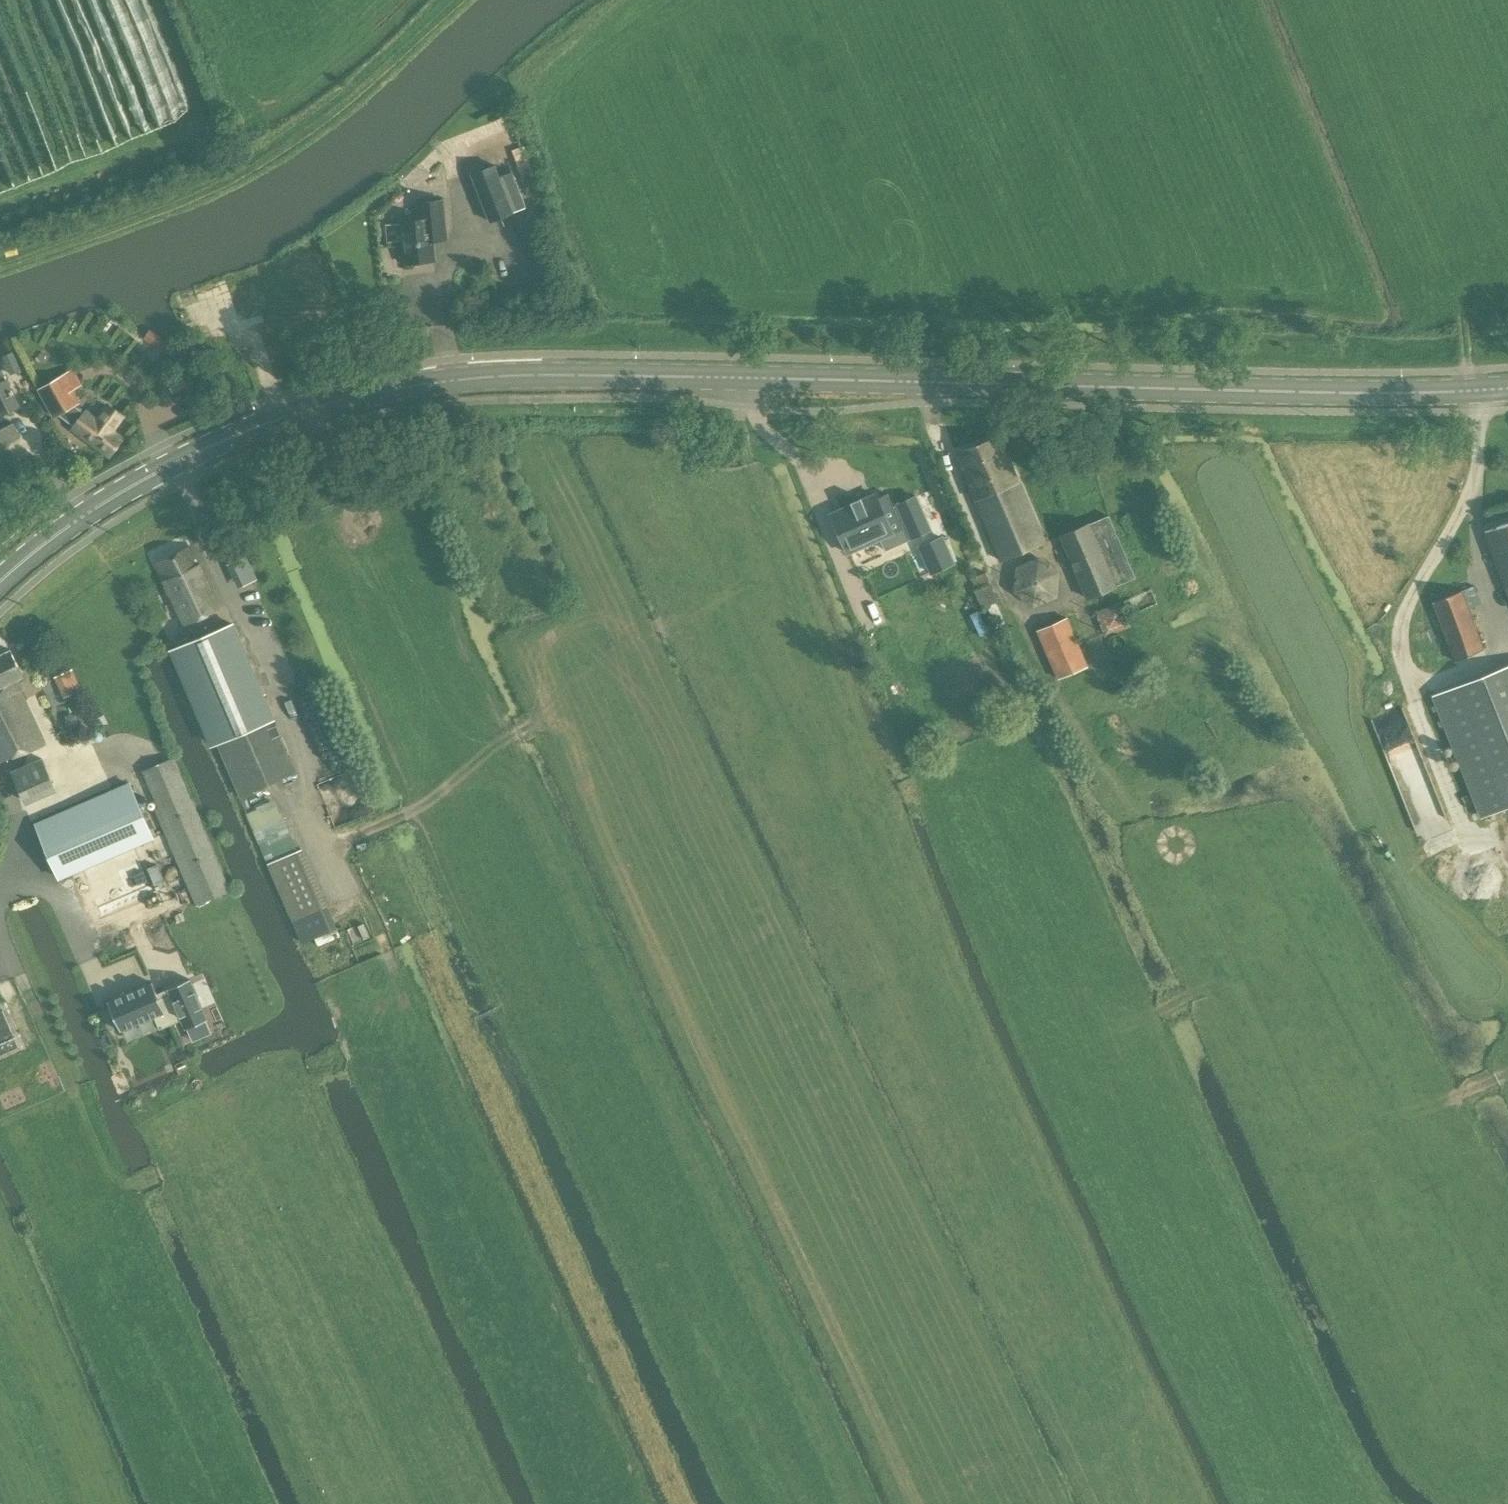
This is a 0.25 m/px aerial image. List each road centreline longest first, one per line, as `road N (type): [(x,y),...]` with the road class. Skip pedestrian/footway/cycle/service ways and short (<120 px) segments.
road 1 (primary): [(0,581),(132,485),(224,440),(353,397),(434,384),(535,377),(1340,395),(1507,390)]
road 2 (track): [(691,1503),(422,944),(377,928),(163,445)]

